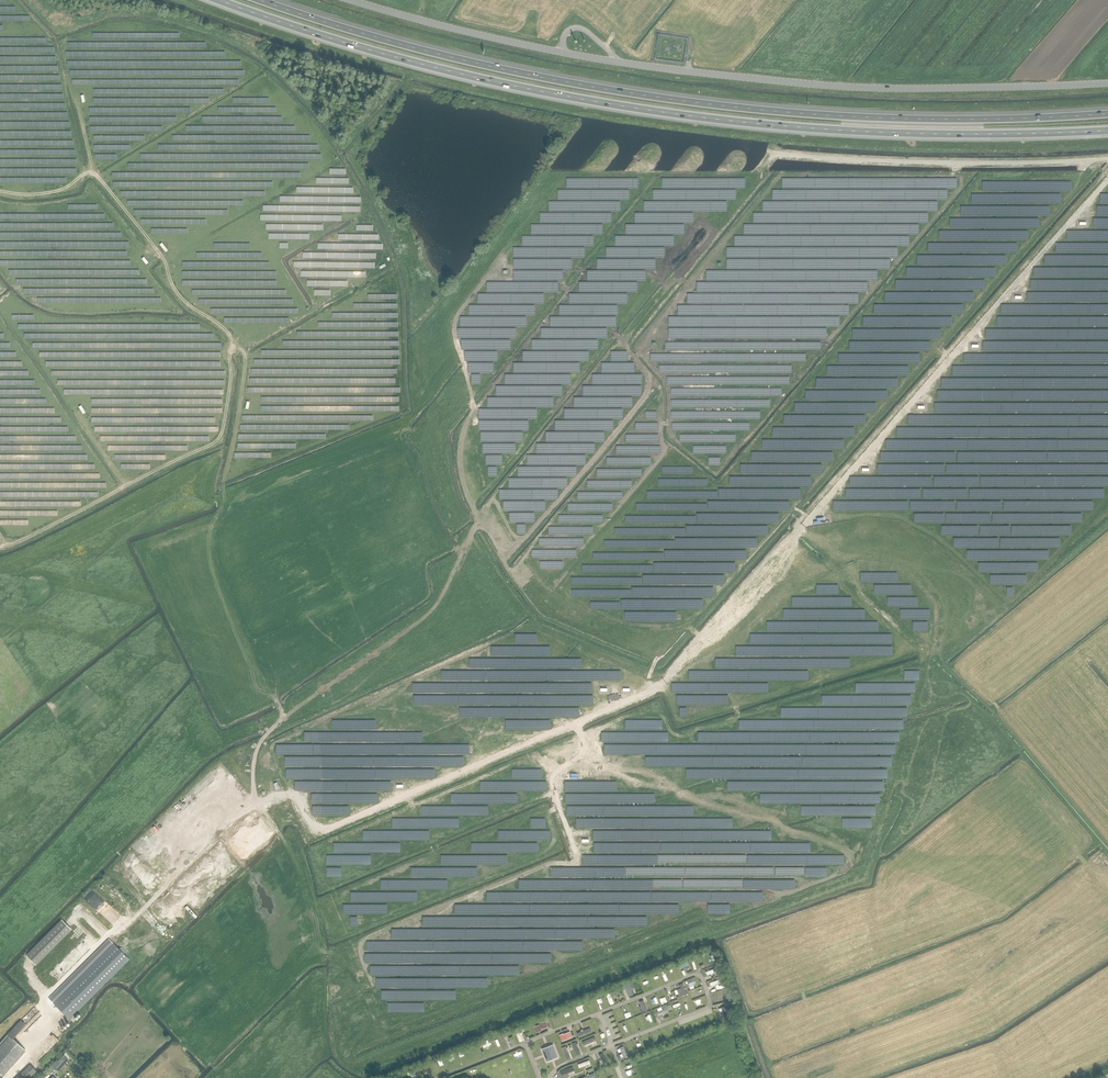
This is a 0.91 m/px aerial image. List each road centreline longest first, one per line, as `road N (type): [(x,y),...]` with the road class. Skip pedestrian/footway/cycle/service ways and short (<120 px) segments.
road 1 (motorway): [(218,0),(423,65),(688,116),(876,132),(1107,131)]
road 2 (motorway): [(1107,114),(901,119),(692,102),(488,66),(259,0)]
road 3 (track): [(76,98),(93,172),(163,258),(188,306),(222,327),(245,355),(223,484)]
road 4 (unclassified): [(984,88),(812,85),(618,62)]
road 5 (unclassified): [(1107,158),(933,164),(776,155)]
road 6 (track): [(75,410),(126,485),(219,439),(229,352),(237,343)]
road 7 (track): [(164,261),(219,239),(254,241),(310,311),(381,271)]
road 8 (unclassified): [(561,53),(348,0)]
road 9 (track): [(126,485),(0,547)]
road 10 (unclassified): [(984,88),(1107,83)]

